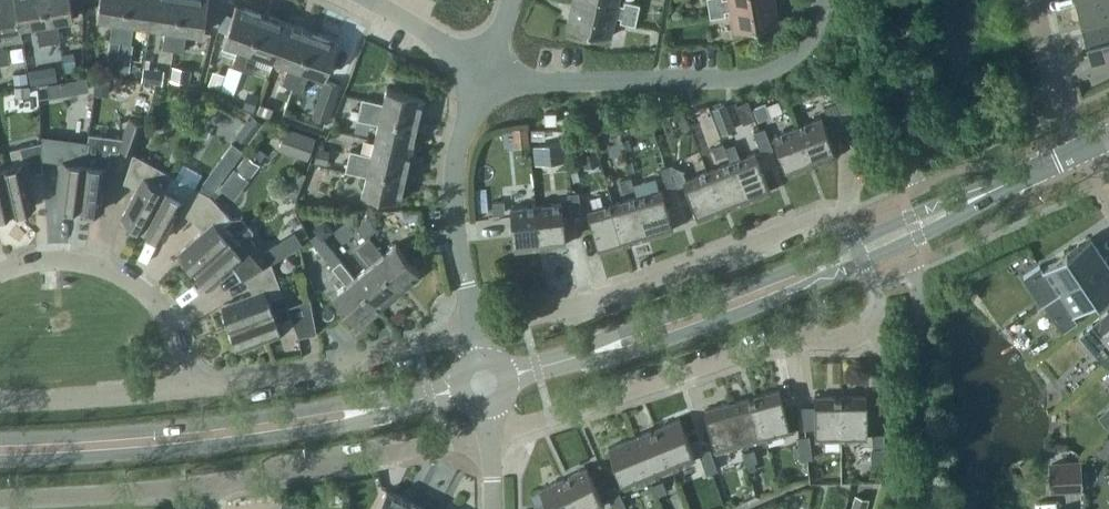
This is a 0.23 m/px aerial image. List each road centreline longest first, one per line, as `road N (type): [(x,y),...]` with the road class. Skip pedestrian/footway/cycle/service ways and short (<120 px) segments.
road 1 (tertiary): [(485,384),(229,433),(0,450)]
road 2 (residential): [(863,262),(872,283),(870,321),(832,345),(491,440)]
road 3 (residential): [(479,337),(583,307),(819,216),(844,221),(854,243)]
road 4 (residential): [(488,74),(522,90),(787,72),(814,53),(822,0)]
road 5 (tertiary): [(809,273),(485,384)]
road 6 (residential): [(188,396),(304,381),(479,337)]
road 7 (residential): [(491,440),(203,495)]
road 8 (unclassified): [(479,337),(447,209),(456,146),(488,74)]
road 9 (residential): [(0,279),(73,265),(138,288),(180,333),(188,396)]
road 10 (residential): [(203,495),(0,503)]
road 11 (residential): [(0,403),(188,396)]
road 12 (residential): [(488,74),(345,0)]
road 13 (unclassified): [(1084,148),(1054,81),(1034,0)]
road 14 (tertiary): [(982,196),(962,194),(854,243)]
road 15 (tertiary): [(863,262),(973,210),(982,196)]

